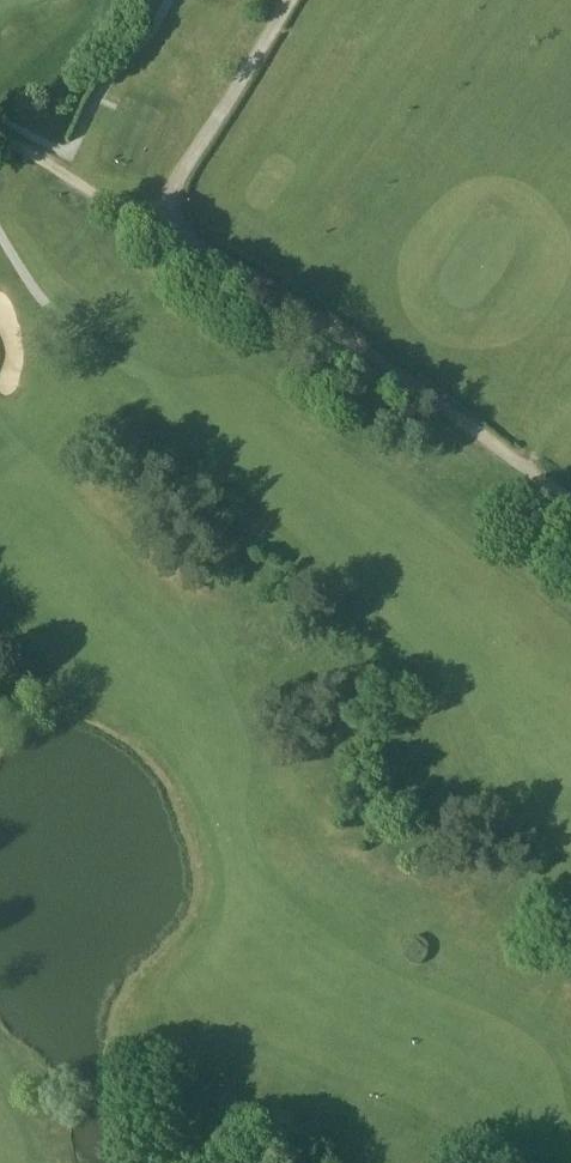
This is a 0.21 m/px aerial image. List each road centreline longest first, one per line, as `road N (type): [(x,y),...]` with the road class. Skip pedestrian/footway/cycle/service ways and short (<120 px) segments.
road 1 (track): [(0,137),(254,277),(570,501)]

